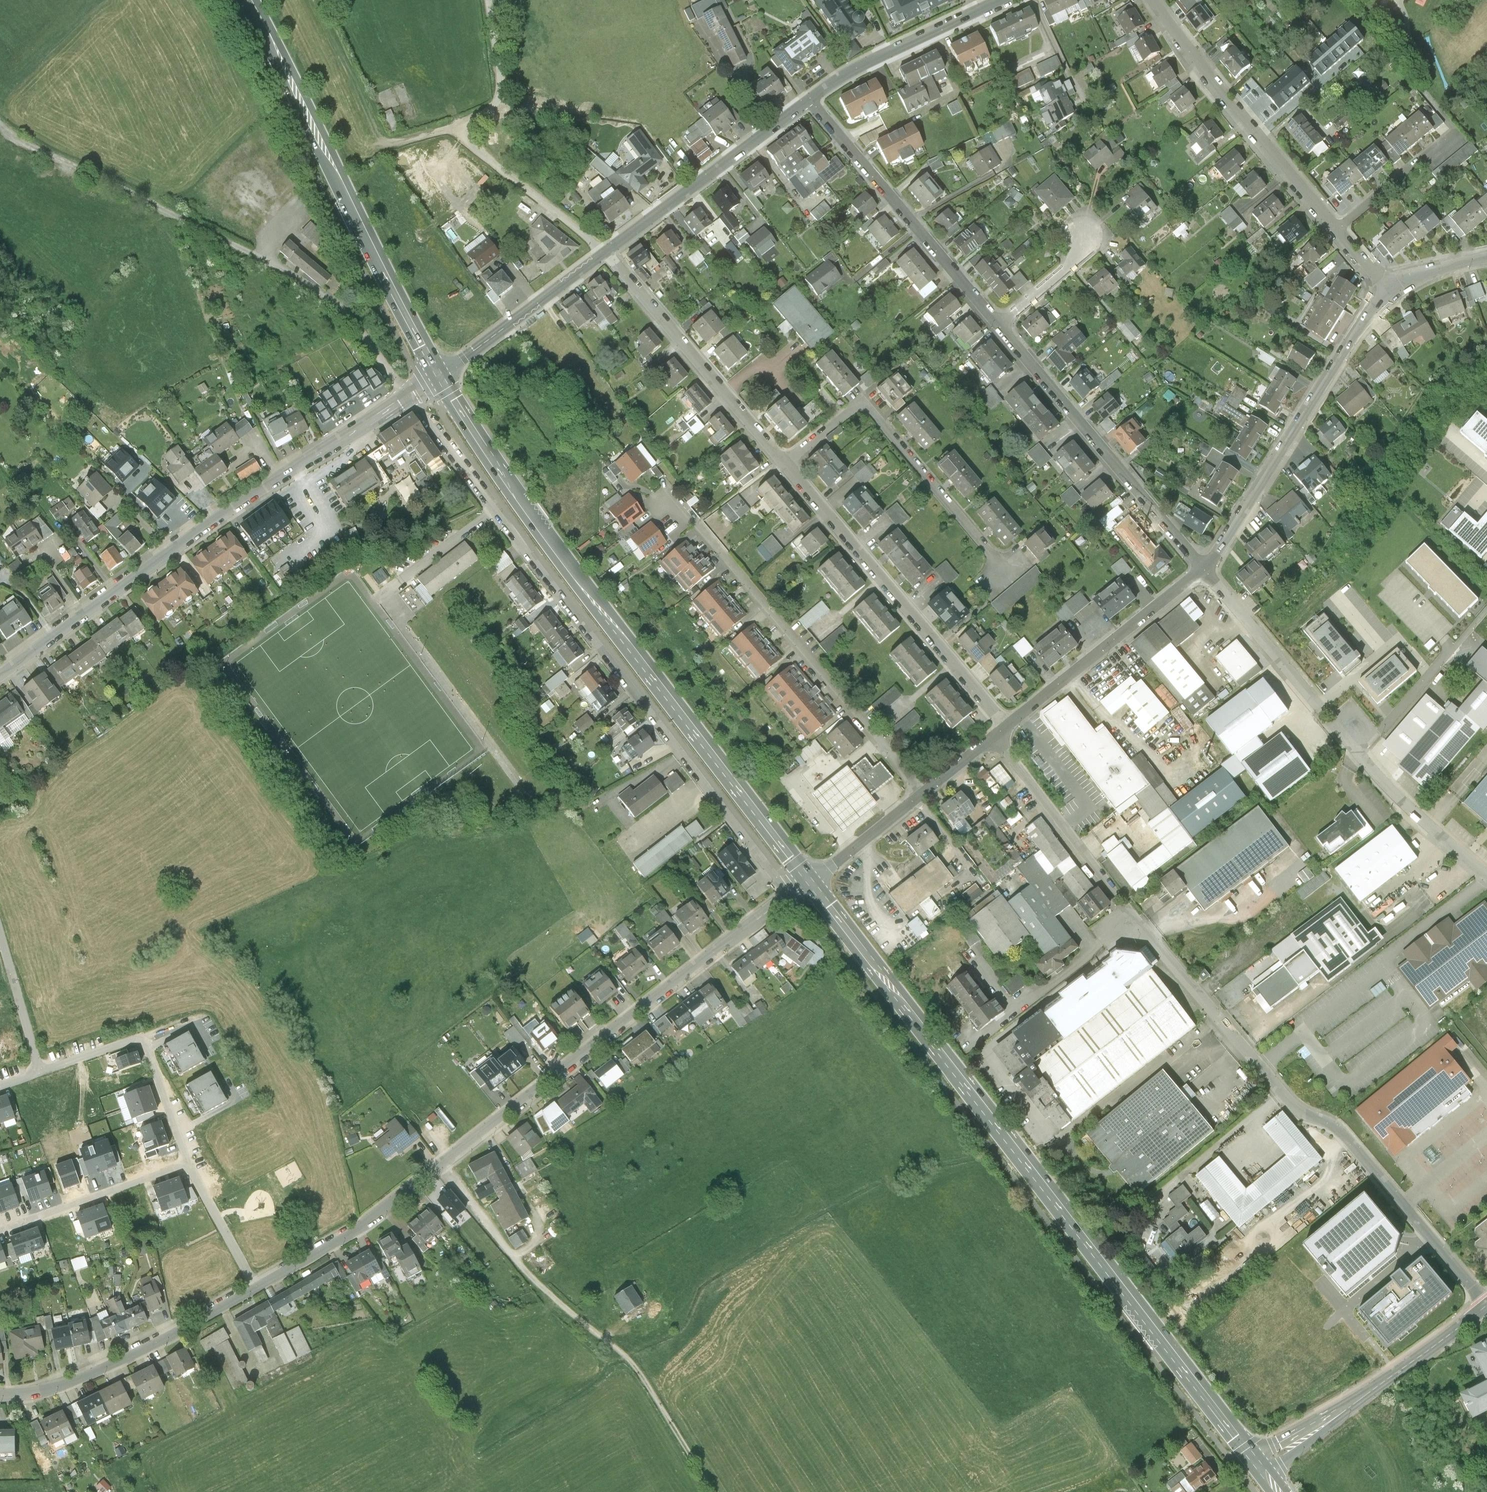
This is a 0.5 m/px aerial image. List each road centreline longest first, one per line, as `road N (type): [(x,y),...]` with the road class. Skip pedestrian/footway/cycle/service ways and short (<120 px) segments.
road 1 (primary): [(810,882),(1259,1466)]
road 2 (residential): [(789,896),(356,1231),(255,1288)]
road 3 (unclassified): [(408,398),(789,896)]
road 4 (primary): [(439,377),(535,521),(810,882)]
road 5 (unclassified): [(1486,1304),(1344,1132),(1299,1111),(1132,921)]
road 6 (tertiary): [(408,398),(211,524),(0,676)]
road 7 (track): [(440,1164),(529,1275),(640,1373),(712,1491)]
road 8 (primary): [(248,0),(439,377)]
road 9 (residential): [(922,795),(678,510),(663,506)]
road 10 (residential): [(1005,727),(788,467)]
road 11 (residential): [(1386,291),(1203,569)]
road 12 (residential): [(1203,569),(1000,325)]
road 13 (residential): [(788,467),(864,406),(1003,572)]
road 14 (residential): [(1336,232),(1153,0)]
road 15 (residential): [(1000,325),(809,100)]
road 16 (residential): [(788,467),(606,253)]
road 17 (residential): [(255,1288),(69,1383),(0,1394)]
road 18 (tertiary): [(1259,1466),(1486,1306)]
road 19 (tertiary): [(809,100),(606,253)]
road 20 (residential): [(1203,569),(1005,727)]
road 21 (residential): [(188,1163),(141,1040),(40,1072)]
road 22 (track): [(528,191),(466,136),(472,120),(495,108),(501,87),(488,0)]
road 23 (unclassified): [(1486,877),(1359,756),(1339,730),(1349,722)]
road 24 (tertiary): [(1000,0),(809,100)]
road 25 (tertiary): [(606,253),(439,377)]
road 26 (residential): [(1116,900),(995,736)]
road 27 (residential): [(408,398),(345,311),(264,260)]
road 28 (residential): [(188,1163),(0,1230)]
road 29 (residential): [(1319,706),(1203,569)]
road 30 (residential): [(1336,232),(1457,135)]
road 31 (residential): [(255,1288),(188,1163)]
road 32 (residential): [(922,795),(810,882)]
road 33 (residential): [(0,936),(40,1072)]
road 34 (residential): [(1000,325),(1082,255),(1083,234)]

